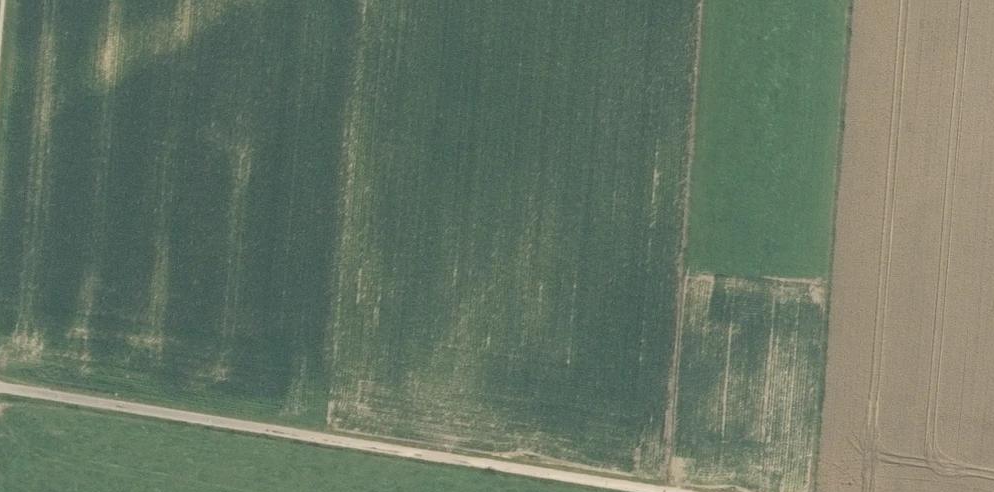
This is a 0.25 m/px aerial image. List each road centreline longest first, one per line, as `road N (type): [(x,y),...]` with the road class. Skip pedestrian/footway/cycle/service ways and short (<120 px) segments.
road 1 (track): [(0,389),(671,491)]

